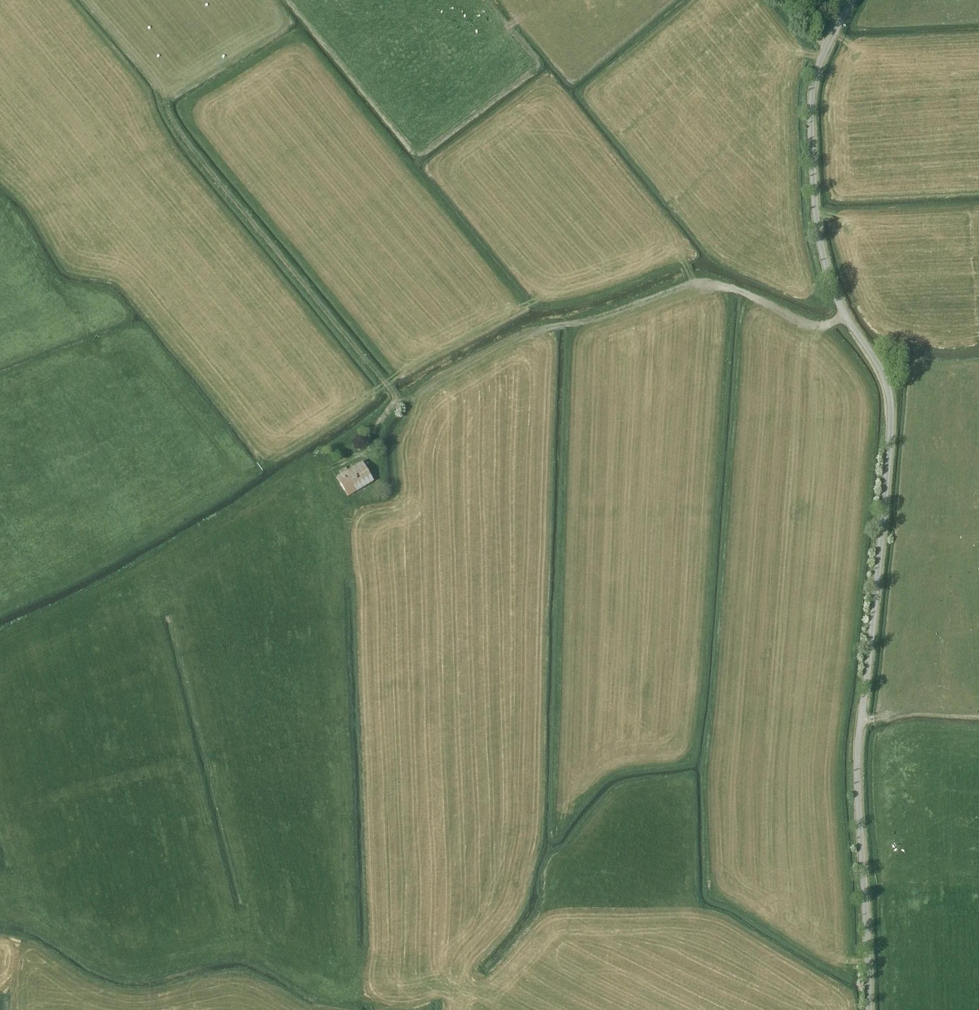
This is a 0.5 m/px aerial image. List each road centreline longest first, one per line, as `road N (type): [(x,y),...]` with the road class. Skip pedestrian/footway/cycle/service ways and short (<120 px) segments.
road 1 (unclassified): [(868,1009),(857,752),(890,407),(879,365),(842,307),(819,243),(810,104),(819,64),(850,0)]
road 2 (track): [(87,0),(155,82),(185,141),(391,393),(392,411),(374,428),(367,452)]

